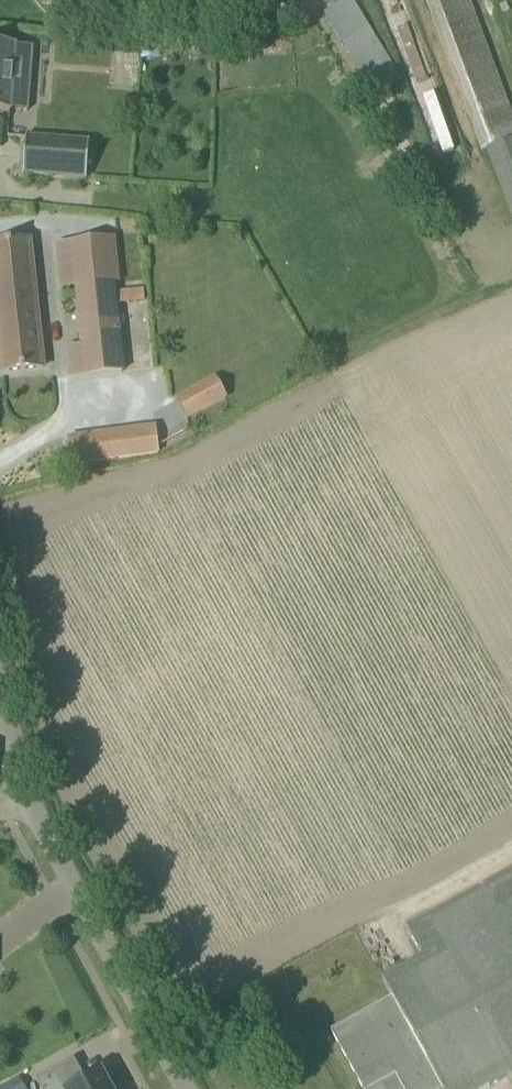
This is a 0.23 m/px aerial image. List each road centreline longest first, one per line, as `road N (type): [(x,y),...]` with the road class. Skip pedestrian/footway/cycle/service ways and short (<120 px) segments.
road 1 (residential): [(186,1088),(26,795)]

